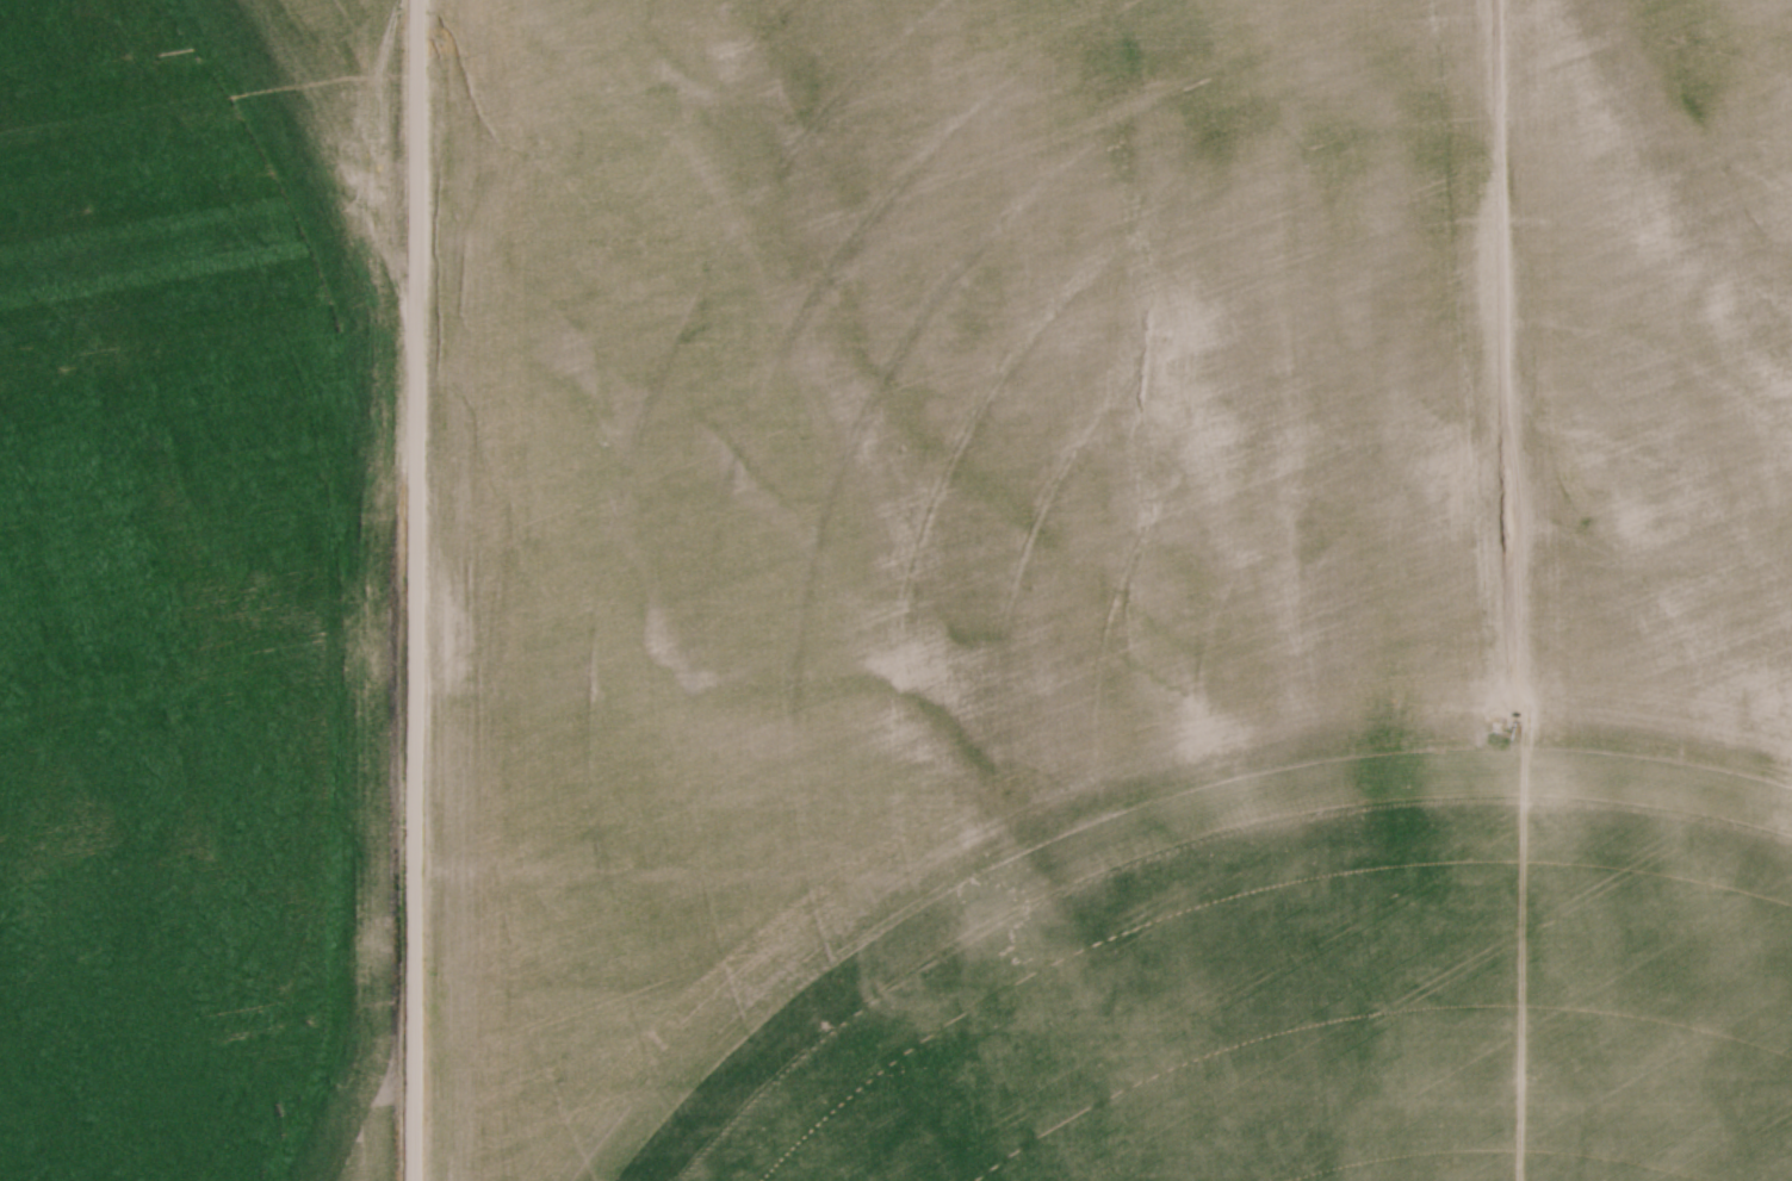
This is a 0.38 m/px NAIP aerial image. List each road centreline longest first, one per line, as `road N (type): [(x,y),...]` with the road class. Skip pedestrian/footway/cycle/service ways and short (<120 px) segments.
road 1 (residential): [(415,1180),(421,0)]

